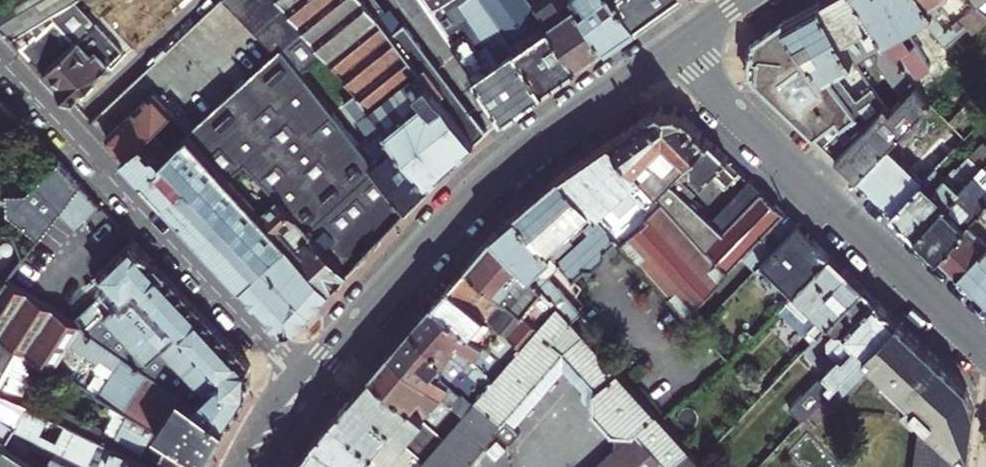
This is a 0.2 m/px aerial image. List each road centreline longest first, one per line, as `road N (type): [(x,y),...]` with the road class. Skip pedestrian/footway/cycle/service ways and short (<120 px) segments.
road 1 (secondary): [(307,380),(491,180),(677,43)]
road 2 (residential): [(307,380),(0,49)]
road 3 (residential): [(677,43),(985,352)]

